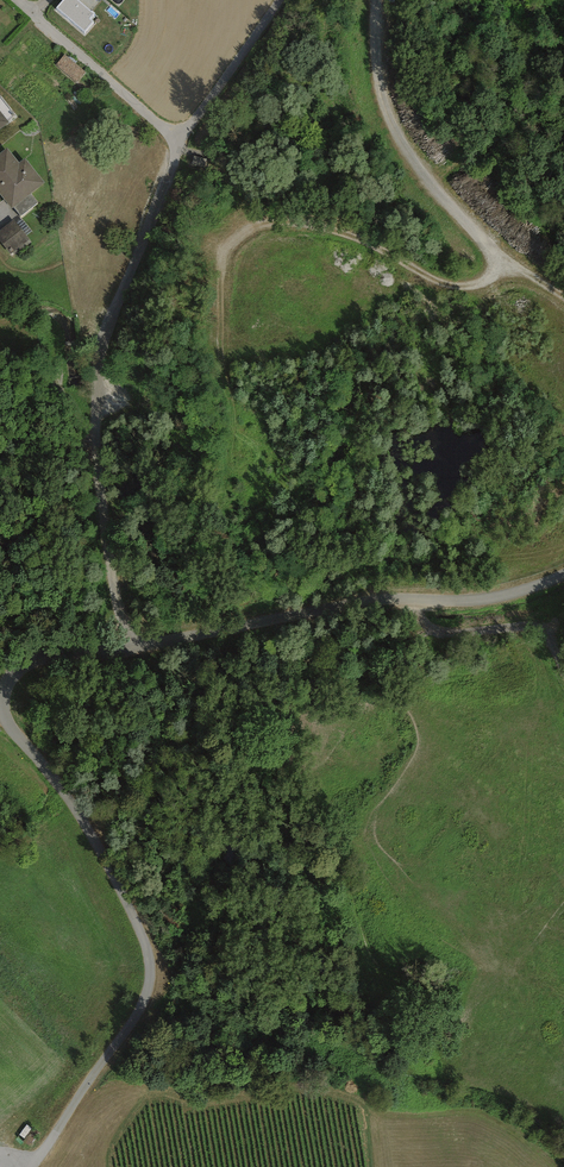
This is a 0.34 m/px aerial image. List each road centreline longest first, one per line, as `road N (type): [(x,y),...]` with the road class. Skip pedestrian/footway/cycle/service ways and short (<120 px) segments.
road 1 (unclassified): [(563,576),(491,600),(363,601),(132,650),(55,657),(11,678),(2,712),(72,799),(139,935),(149,978),(139,1014),(39,1166)]
road 2 (track): [(506,259),(486,280),(457,285),(362,238),(305,224),(251,229),(232,243),(218,303),(230,446)]
road 3 (track): [(376,0),(388,109),(441,194),(509,263),(563,300)]
road 4 (track): [(563,670),(537,628),(433,630),(421,600)]

